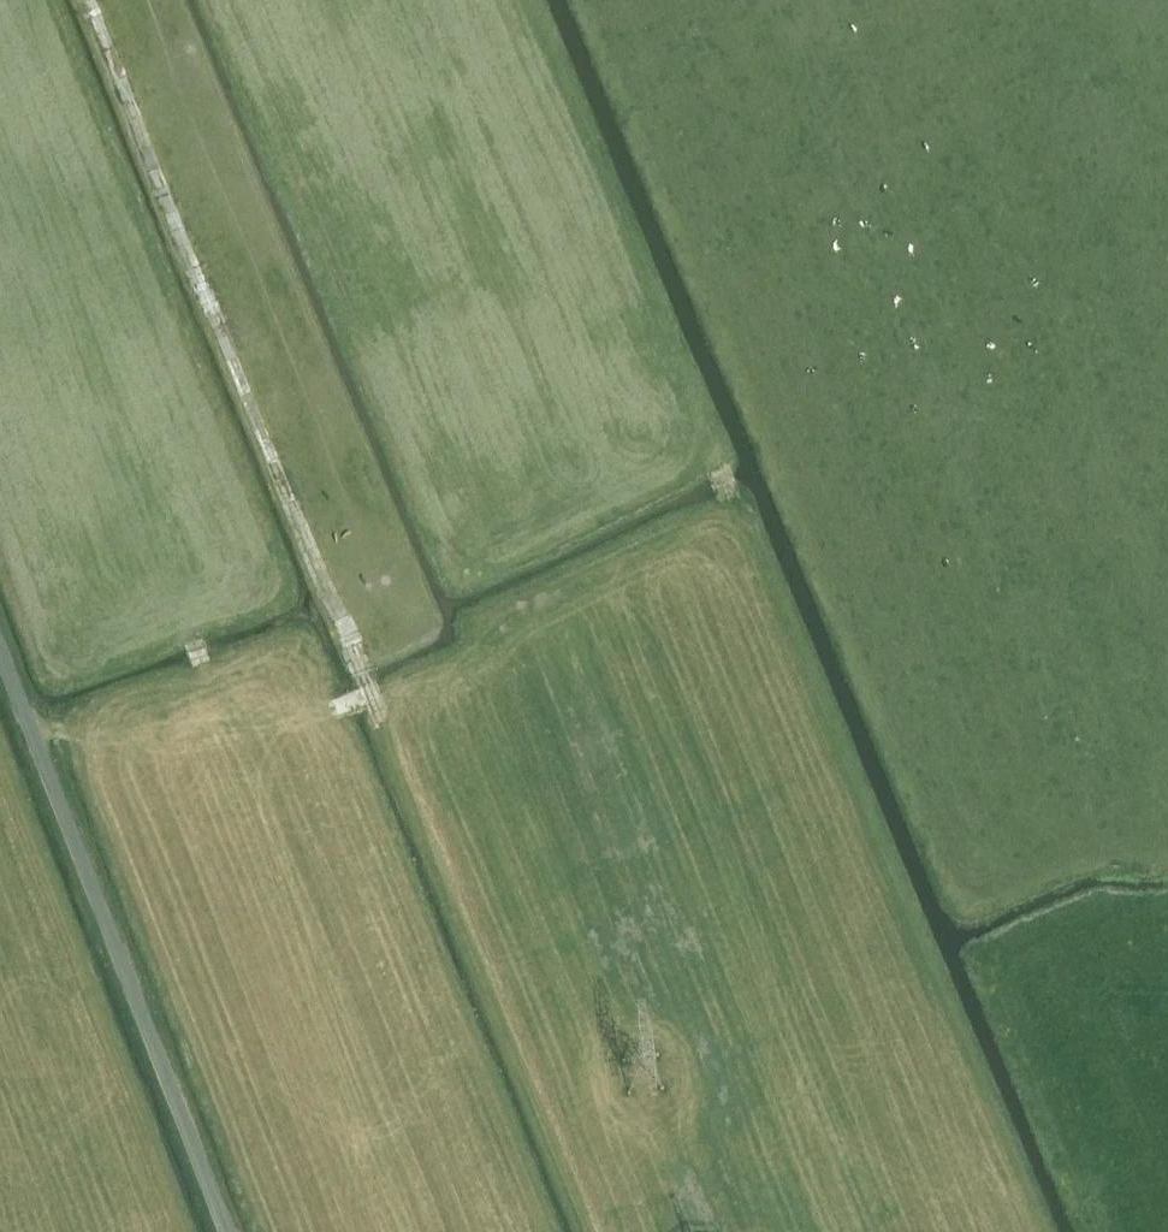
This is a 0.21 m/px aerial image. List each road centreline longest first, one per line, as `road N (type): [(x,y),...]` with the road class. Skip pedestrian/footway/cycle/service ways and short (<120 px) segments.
road 1 (unclassified): [(228,1231),(0,641)]

